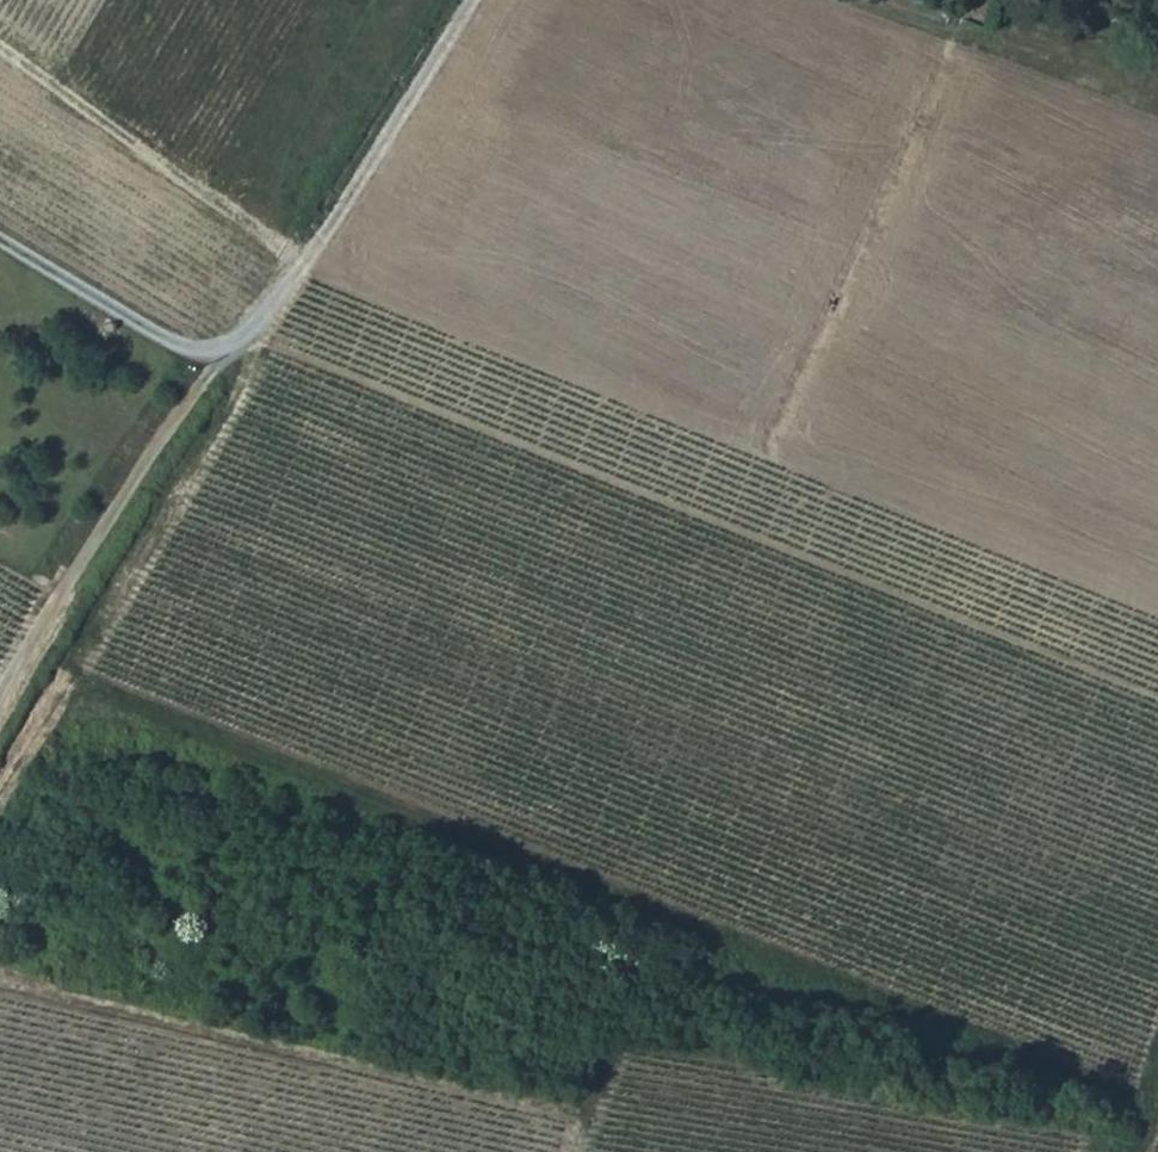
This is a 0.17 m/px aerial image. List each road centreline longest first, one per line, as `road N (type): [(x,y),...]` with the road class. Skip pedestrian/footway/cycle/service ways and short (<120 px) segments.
road 1 (track): [(0,713),(98,533),(303,261),(466,0)]
road 2 (track): [(0,58),(303,261)]

